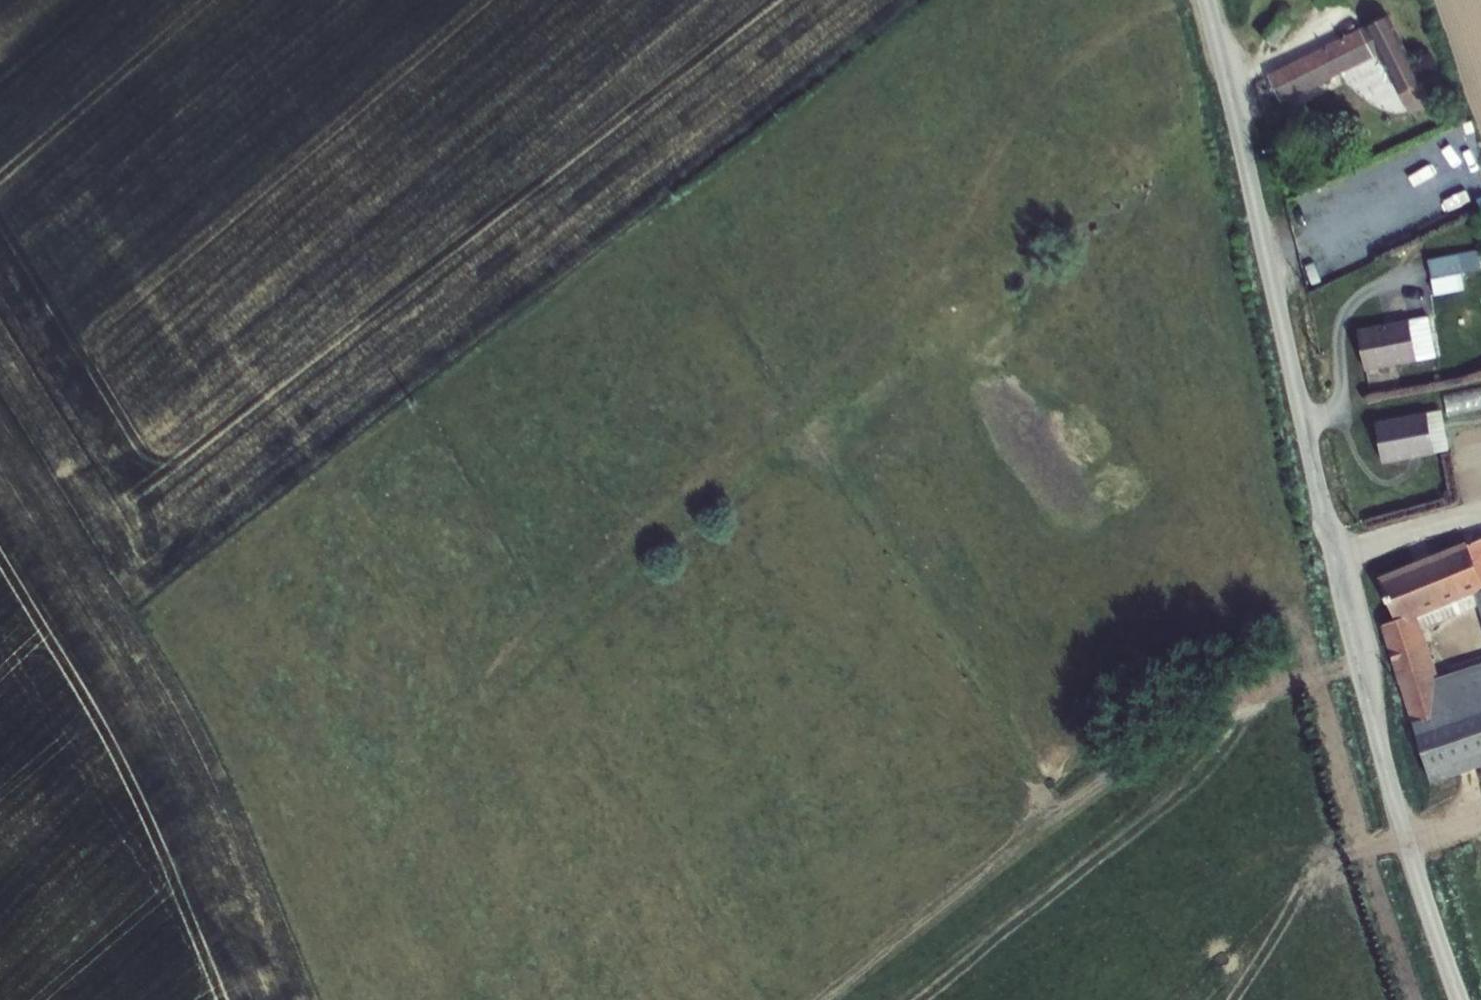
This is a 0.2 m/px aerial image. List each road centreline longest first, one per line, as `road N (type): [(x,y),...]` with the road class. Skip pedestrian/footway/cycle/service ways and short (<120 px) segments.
road 1 (unclassified): [(1206,0),(1378,742),(1459,999)]

